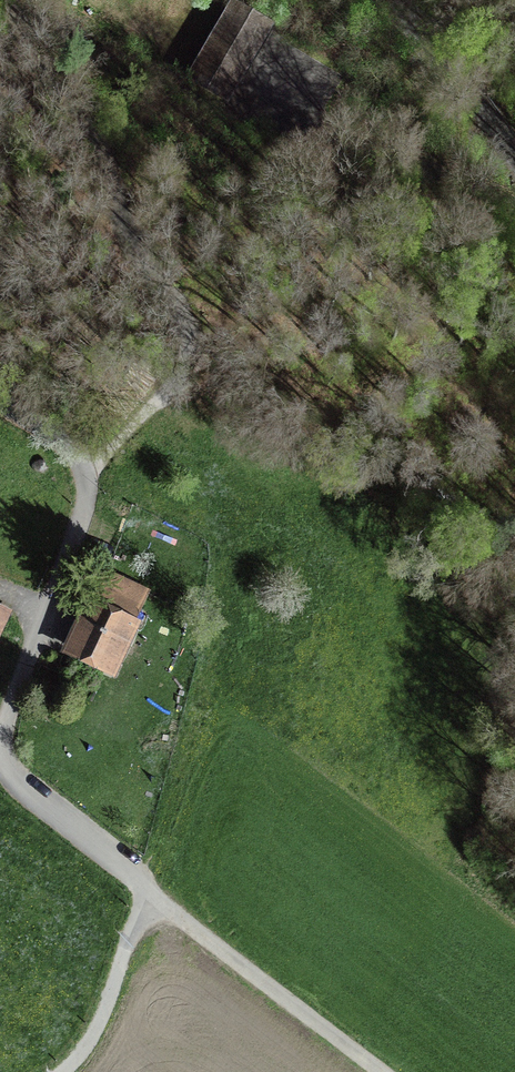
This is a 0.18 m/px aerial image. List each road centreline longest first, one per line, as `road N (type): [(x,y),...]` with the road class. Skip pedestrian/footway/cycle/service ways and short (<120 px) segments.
road 1 (unclassified): [(379,1071),(146,895),(134,875),(12,775),(3,730),(88,489),(68,450),(0,408)]
road 2 (unclassified): [(393,0),(514,165)]
road 3 (track): [(146,895),(105,1017),(61,1071)]

